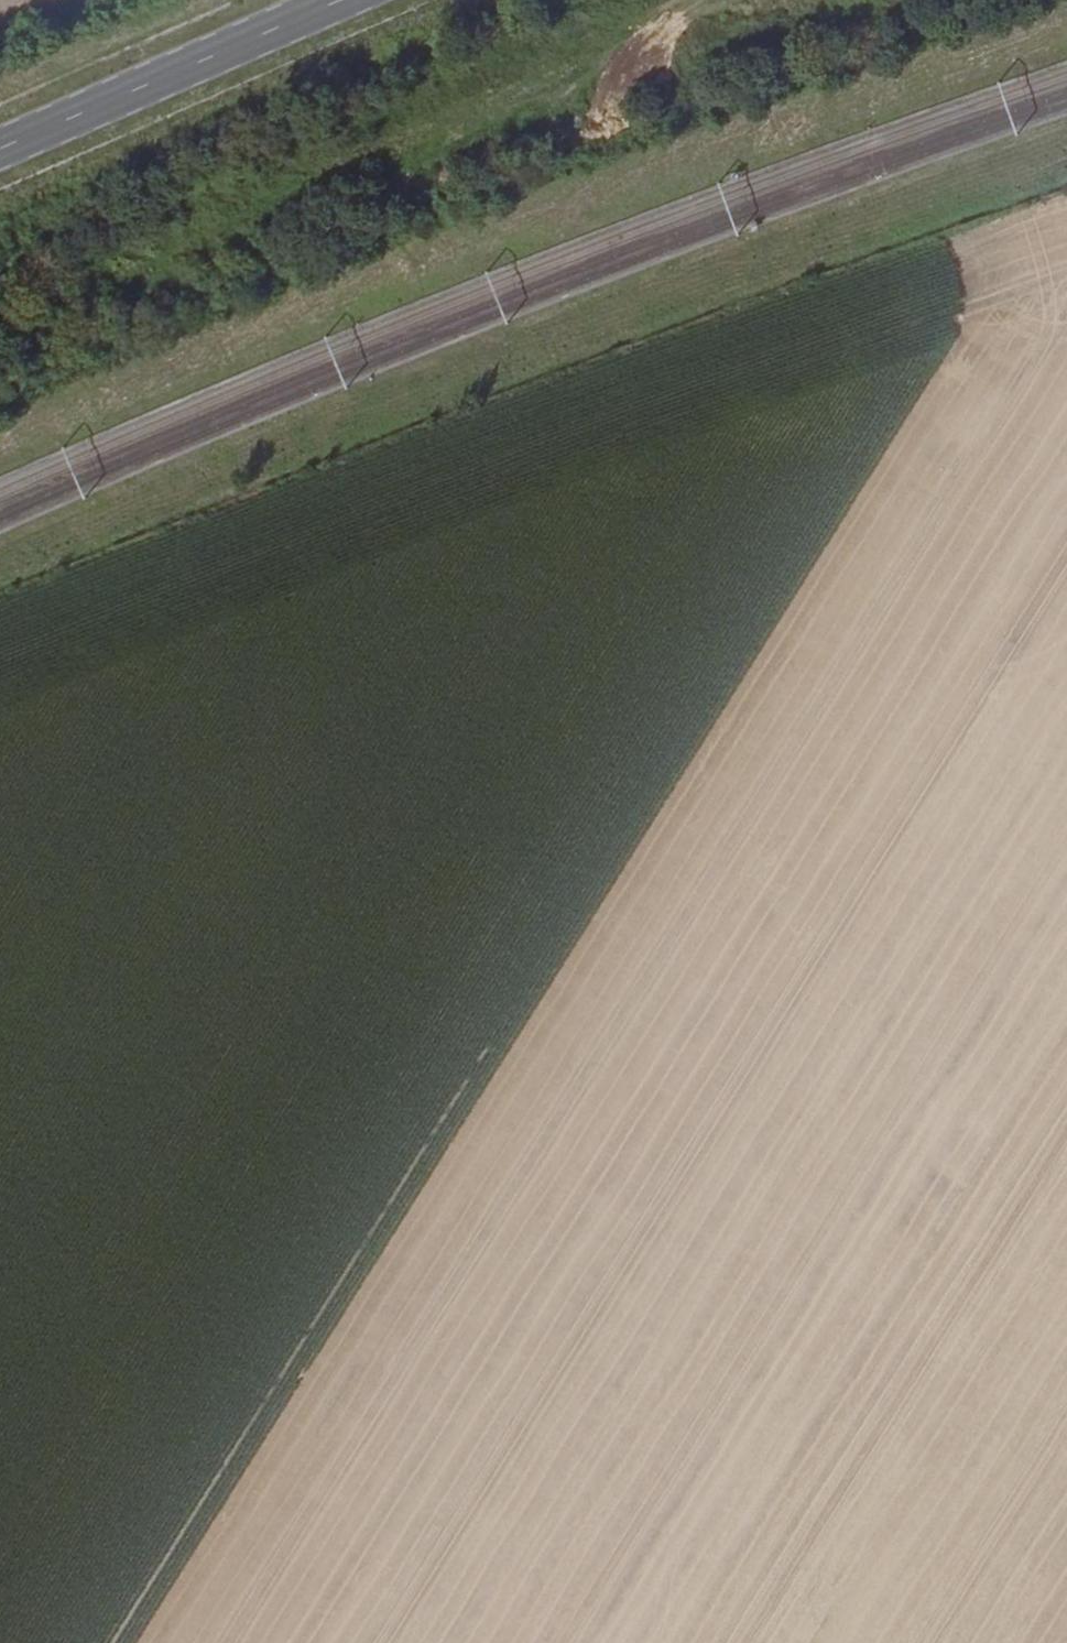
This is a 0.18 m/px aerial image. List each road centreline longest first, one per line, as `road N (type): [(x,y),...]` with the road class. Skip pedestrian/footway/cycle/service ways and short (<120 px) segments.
road 1 (secondary): [(0,147),(333,0)]

